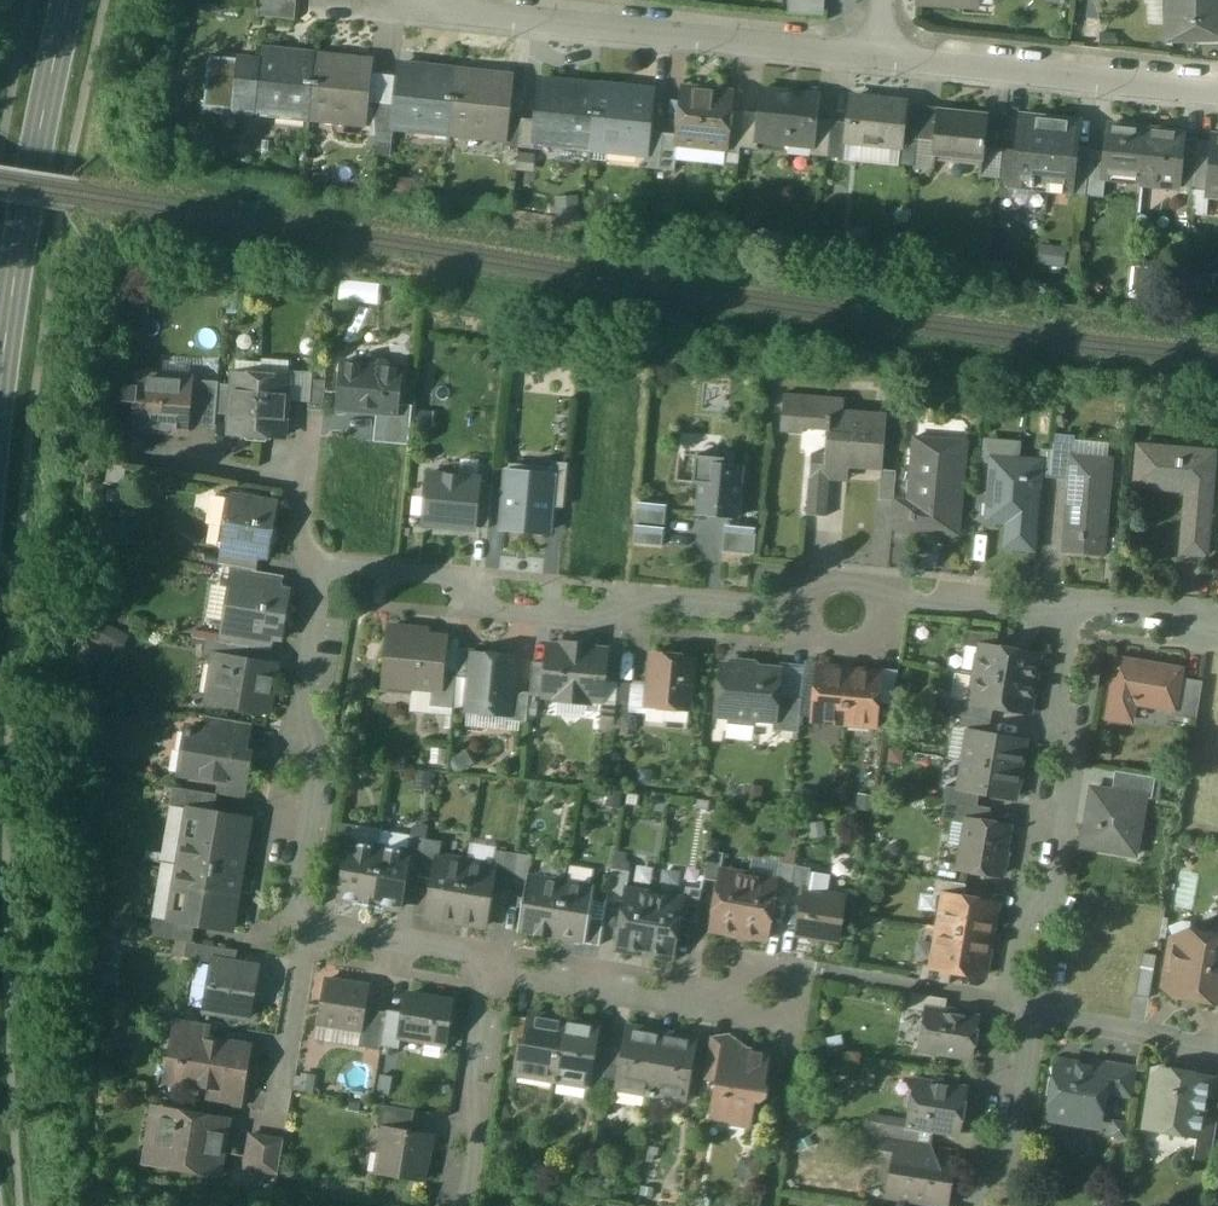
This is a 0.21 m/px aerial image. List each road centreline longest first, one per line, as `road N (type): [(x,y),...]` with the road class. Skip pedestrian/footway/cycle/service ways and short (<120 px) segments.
road 1 (residential): [(325,562),(461,576),(485,610),(608,619),(640,595),(808,610)]
road 2 (residential): [(1072,603),(1055,707),(1075,749),(1051,898),(1019,919),(1006,999),(1032,1018)]
road 3 (residential): [(879,57),(481,16),(450,0)]
road 4 (secondary): [(0,401),(68,0)]
road 5 (residential): [(297,904),(320,762),(300,725),(325,562)]
road 6 (residential): [(1217,95),(879,57)]
road 7 (residential): [(488,955),(517,976),(680,1002),(764,997)]
road 8 (residential): [(463,1205),(477,1121),(467,1094),(488,955)]
road 9 (residential): [(144,458),(303,483),(310,561),(325,562)]
road 10 (residential): [(1032,1018),(1012,1152),(980,1180),(977,1205)]
road 11 (residential): [(874,608),(918,604),(1031,615),(1072,603)]
road 12 (residential): [(1032,1018),(1217,1048)]
road 13 (residential): [(309,926),(277,1109)]
road 14 (residential): [(309,926),(488,955)]
road 15 (residential): [(1072,603),(1177,613),(1217,636)]

